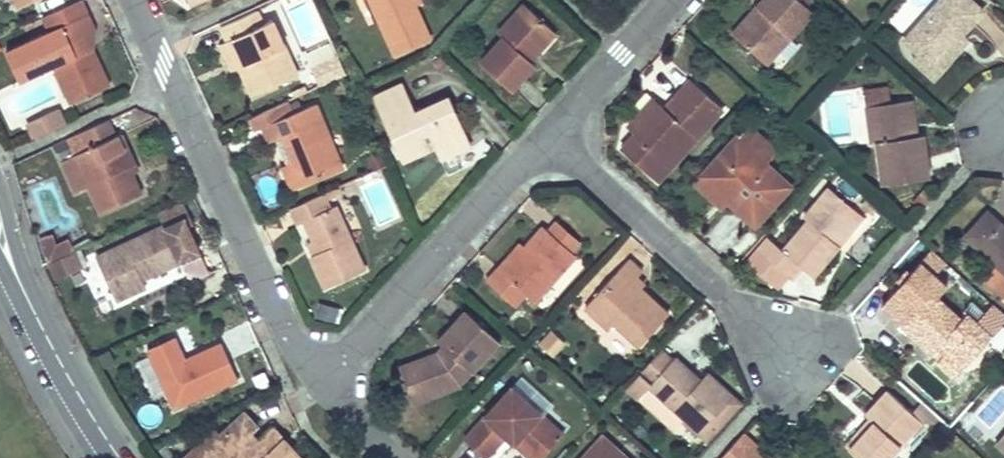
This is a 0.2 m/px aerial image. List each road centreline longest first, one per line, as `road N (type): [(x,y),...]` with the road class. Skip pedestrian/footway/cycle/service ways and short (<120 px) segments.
road 1 (residential): [(133,0),(290,340),(321,381)]
road 2 (residential): [(796,361),(545,138)]
road 3 (residential): [(321,381),(545,138)]
road 4 (tertiary): [(17,277),(119,457)]
road 5 (residential): [(545,138),(669,0)]

